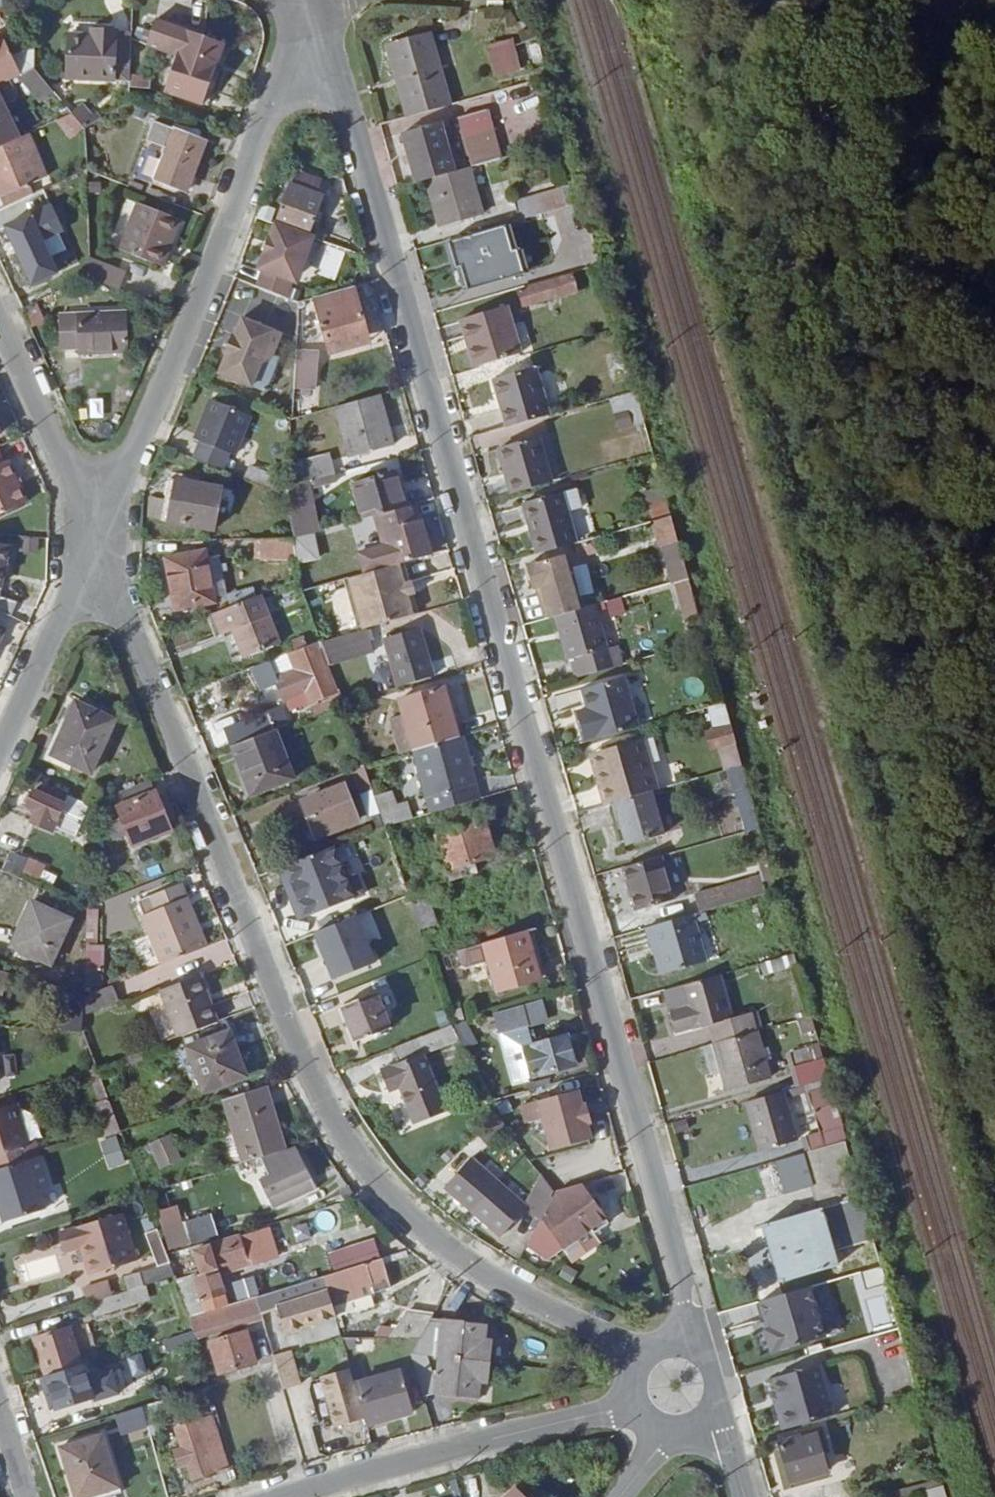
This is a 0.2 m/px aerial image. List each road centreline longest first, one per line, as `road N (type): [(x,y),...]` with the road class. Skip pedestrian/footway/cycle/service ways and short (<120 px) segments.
road 1 (residential): [(311,2),(687,1301),(678,1343)]
road 2 (residential): [(94,535),(301,1052),(357,1154),(407,1214),(458,1255),(627,1349),(652,1349)]
road 3 (residential): [(94,535),(311,2)]
road 4 (residential): [(291,1496),(635,1407)]
road 5 (residential): [(94,535),(0,323)]
road 6 (residential): [(0,745),(94,535)]
road 7 (track): [(819,0),(994,9)]

